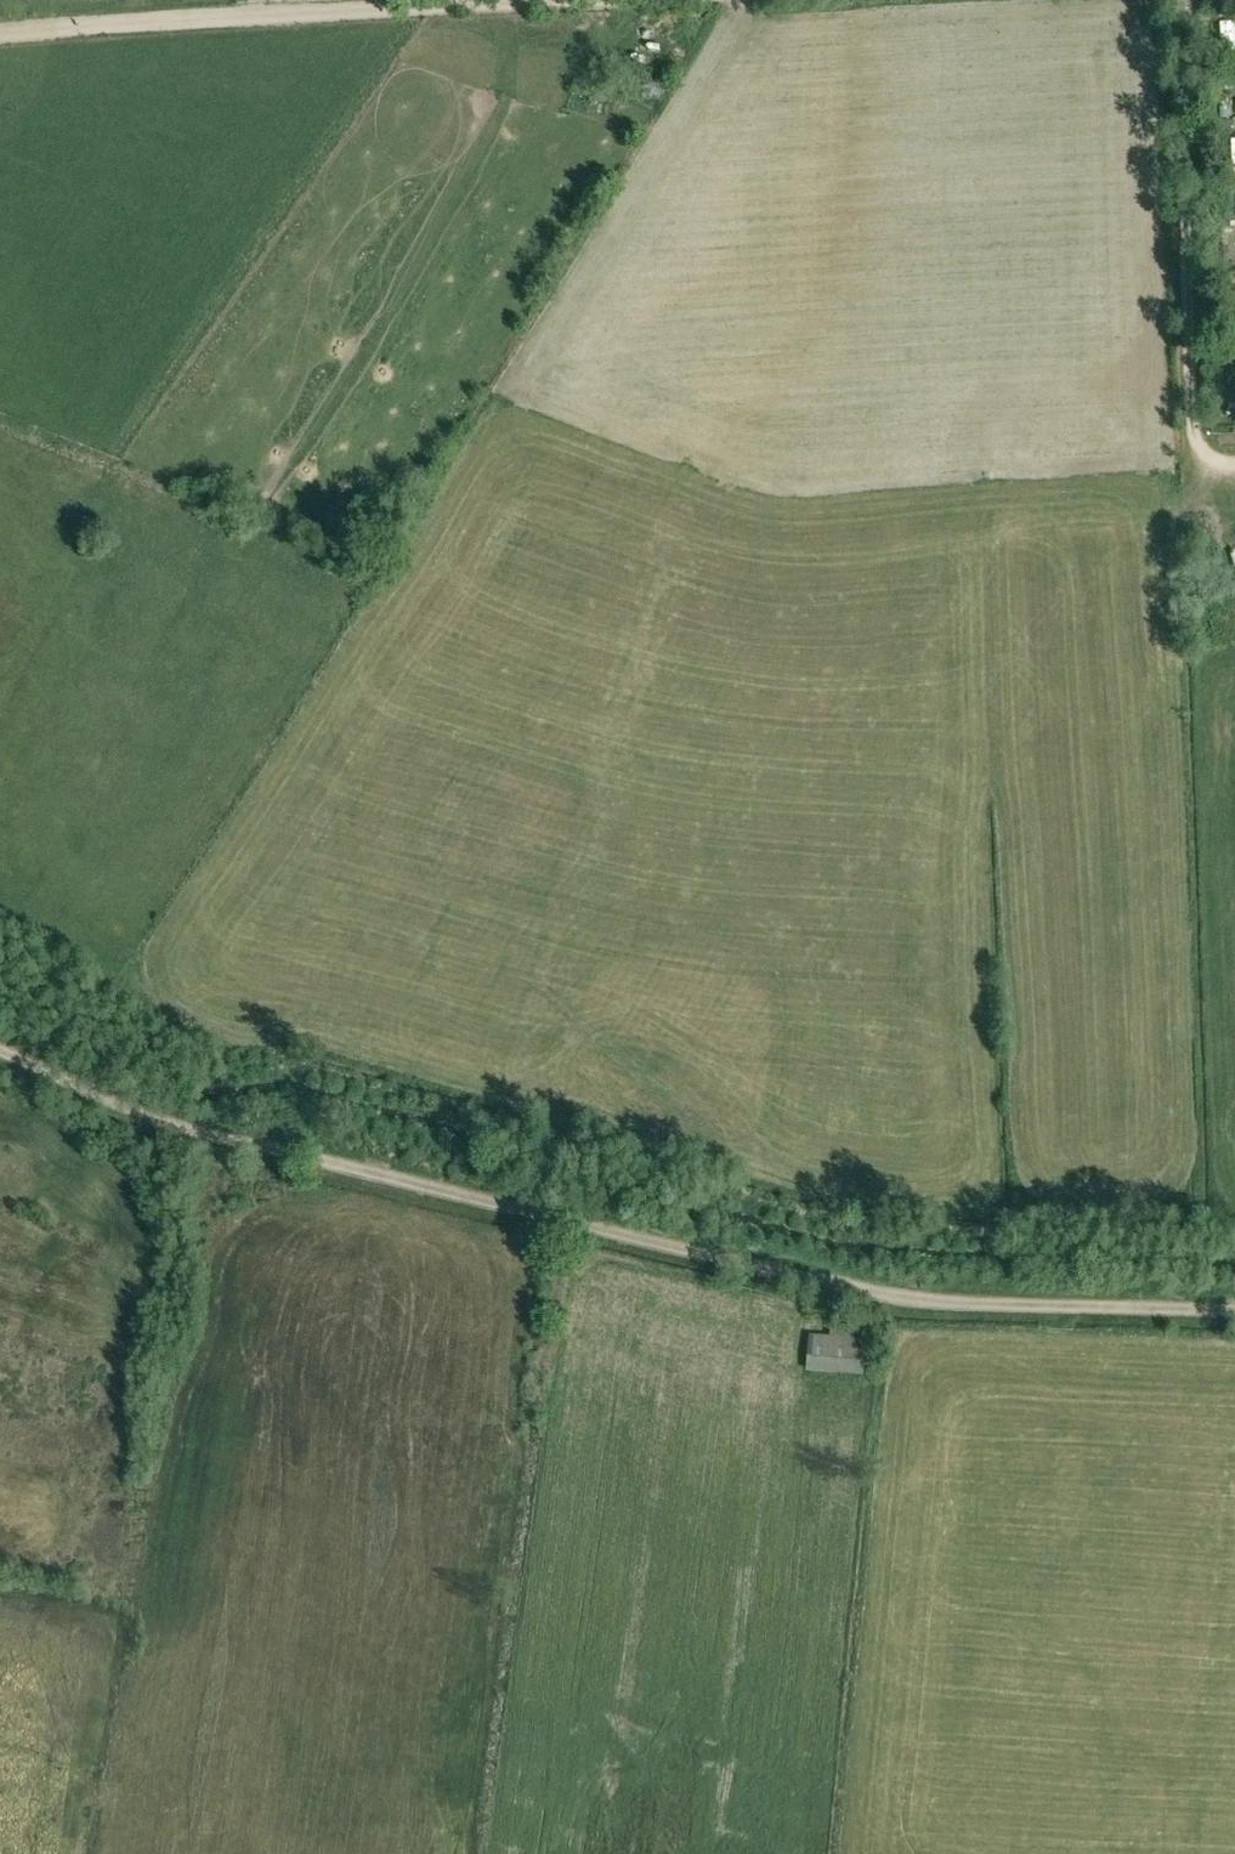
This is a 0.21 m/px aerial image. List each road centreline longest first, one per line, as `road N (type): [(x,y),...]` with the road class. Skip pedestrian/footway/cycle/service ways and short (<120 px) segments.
road 1 (track): [(1234,1309),(895,1297),(182,1127),(0,1043)]
road 2 (track): [(568,0),(0,34)]
road 3 (track): [(1180,0),(1193,434),(1204,460),(1234,465)]

